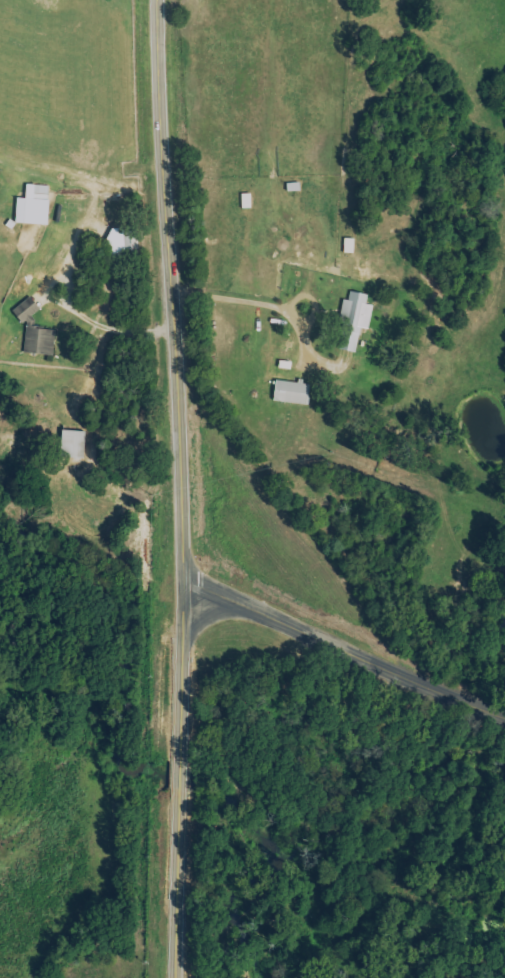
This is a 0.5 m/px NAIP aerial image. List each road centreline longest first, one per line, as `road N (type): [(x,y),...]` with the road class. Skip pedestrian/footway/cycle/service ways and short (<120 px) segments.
road 1 (tertiary): [(155,0),(183,446),(180,977)]
road 2 (tertiary): [(183,595),(278,618),(504,713)]

